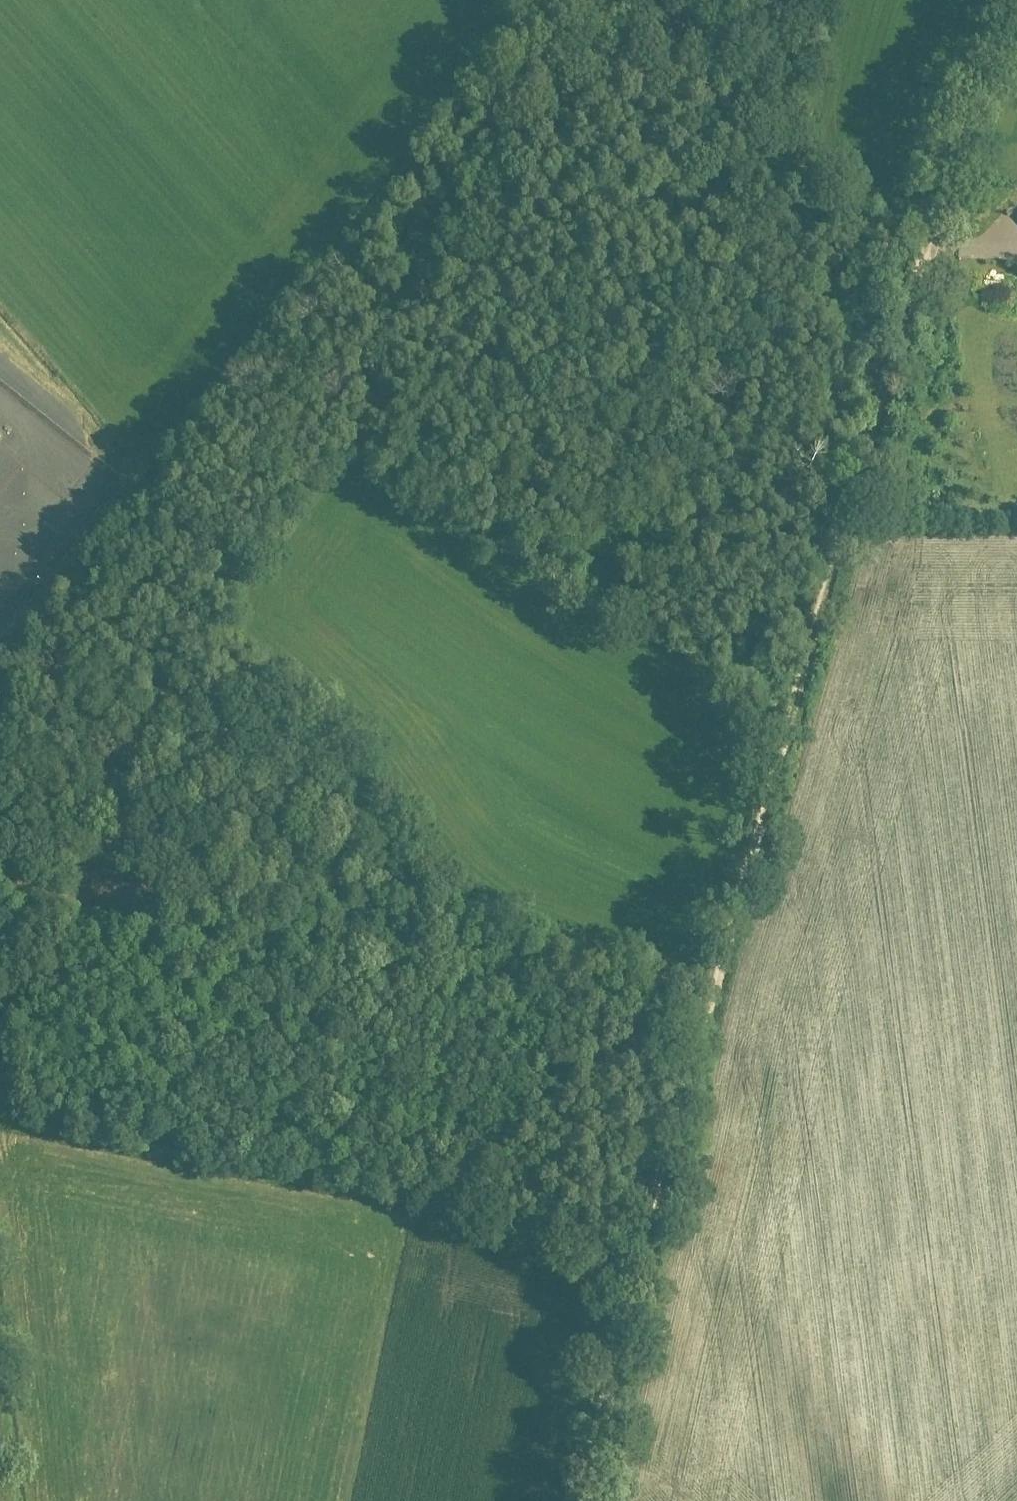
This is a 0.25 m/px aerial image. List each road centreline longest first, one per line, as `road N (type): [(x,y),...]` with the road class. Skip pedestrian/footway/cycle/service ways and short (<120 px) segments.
road 1 (unclassified): [(1007,0),(783,750),(653,1215),(589,1500)]

